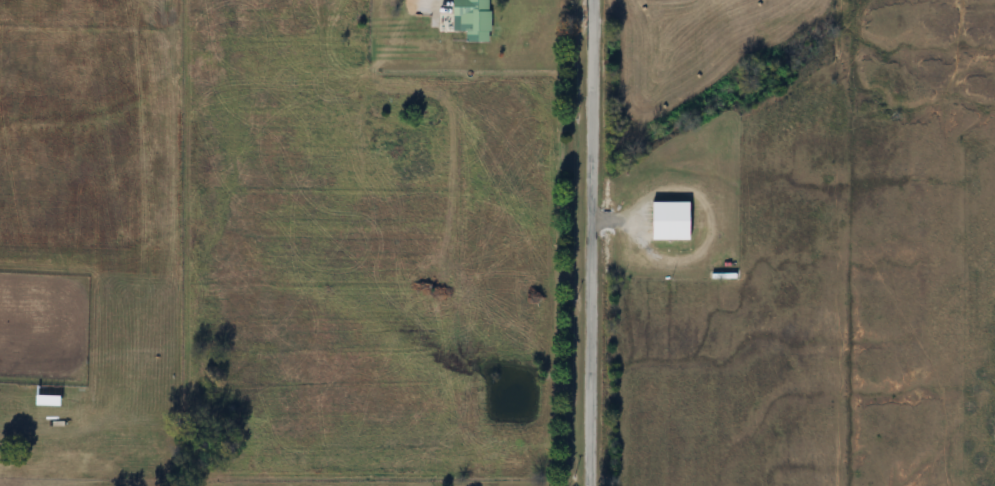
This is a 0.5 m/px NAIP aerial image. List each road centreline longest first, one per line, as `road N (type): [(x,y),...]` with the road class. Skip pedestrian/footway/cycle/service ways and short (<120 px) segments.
road 1 (residential): [(592,485),(594,0)]

